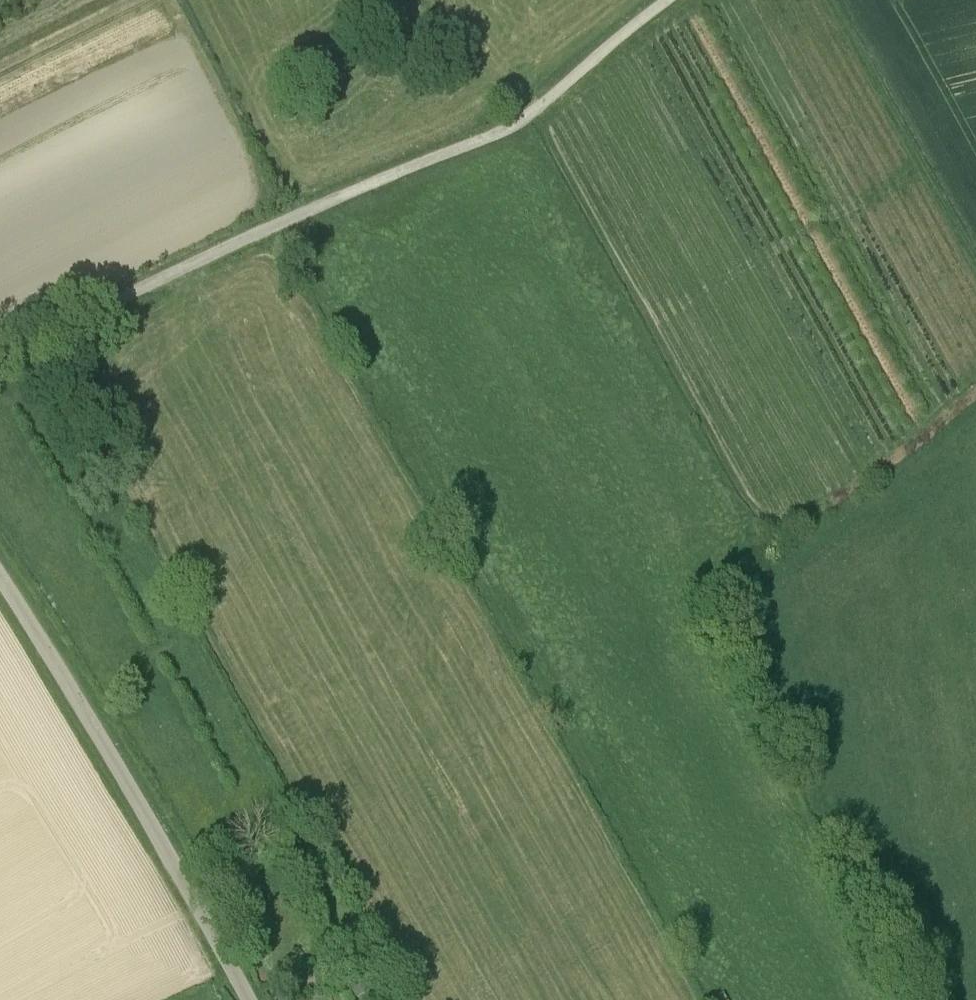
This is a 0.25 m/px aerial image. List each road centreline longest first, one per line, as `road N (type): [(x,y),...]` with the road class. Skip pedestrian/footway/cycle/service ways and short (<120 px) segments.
road 1 (track): [(668,0),(516,124),(282,220),(0,360)]
road 2 (unclassified): [(249,999),(0,577)]

